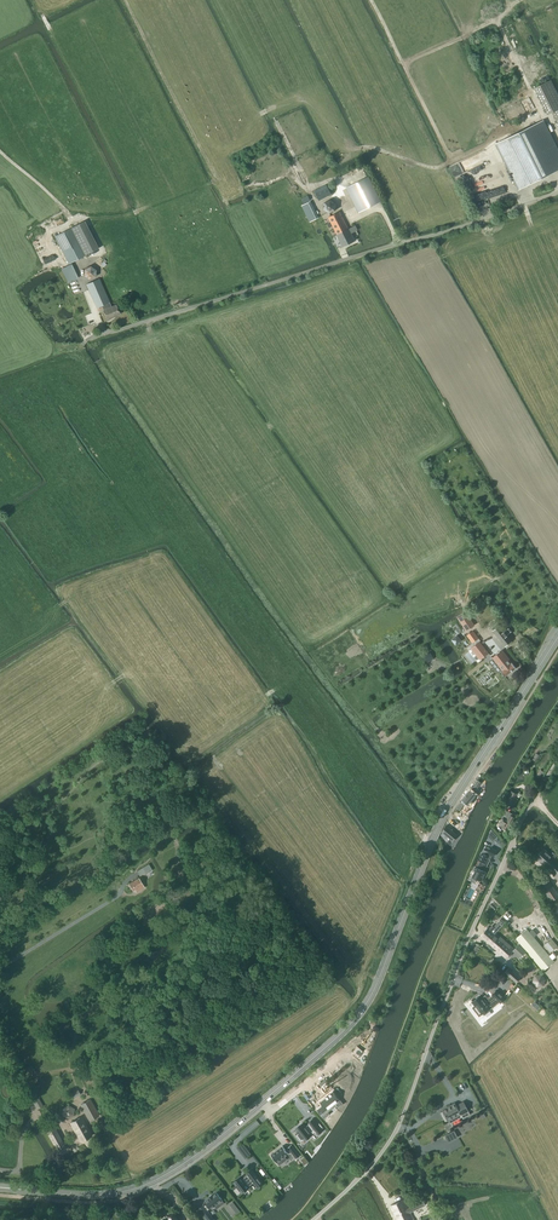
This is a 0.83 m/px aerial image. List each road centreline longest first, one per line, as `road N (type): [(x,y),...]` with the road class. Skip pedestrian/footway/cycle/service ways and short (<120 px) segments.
road 1 (primary): [(0,1188),(94,1196),(156,1180),(351,1024),(370,996),(438,827),(557,633)]
road 2 (unclassified): [(313,1219),(394,1133),(472,932),(557,757)]
road 3 (unclassified): [(85,341),(557,192)]

